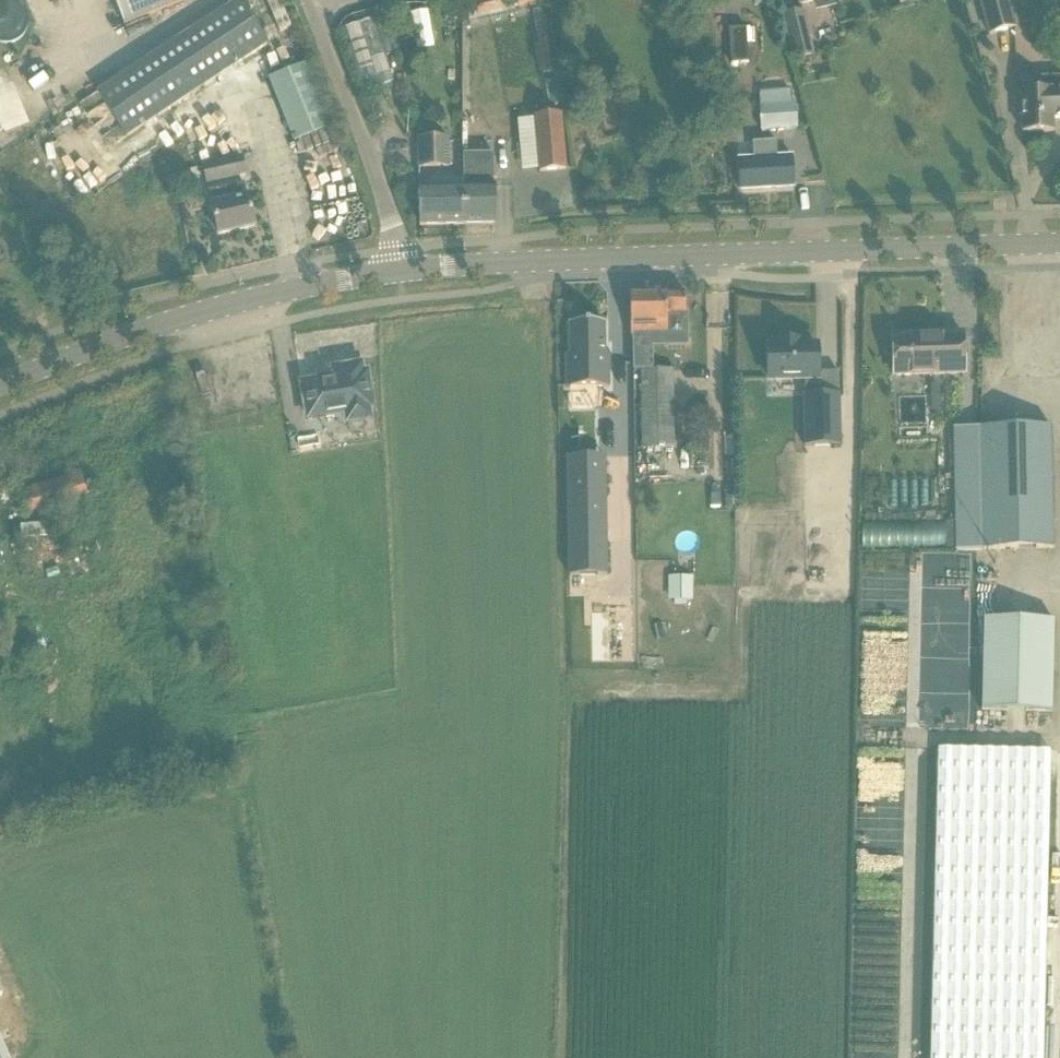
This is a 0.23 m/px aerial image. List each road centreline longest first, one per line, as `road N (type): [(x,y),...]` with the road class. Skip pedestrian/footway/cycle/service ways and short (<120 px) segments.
road 1 (tertiary): [(401,272),(1059,241)]
road 2 (tertiary): [(0,388),(196,315),(401,272)]
road 3 (unclassified): [(401,272),(312,10)]

